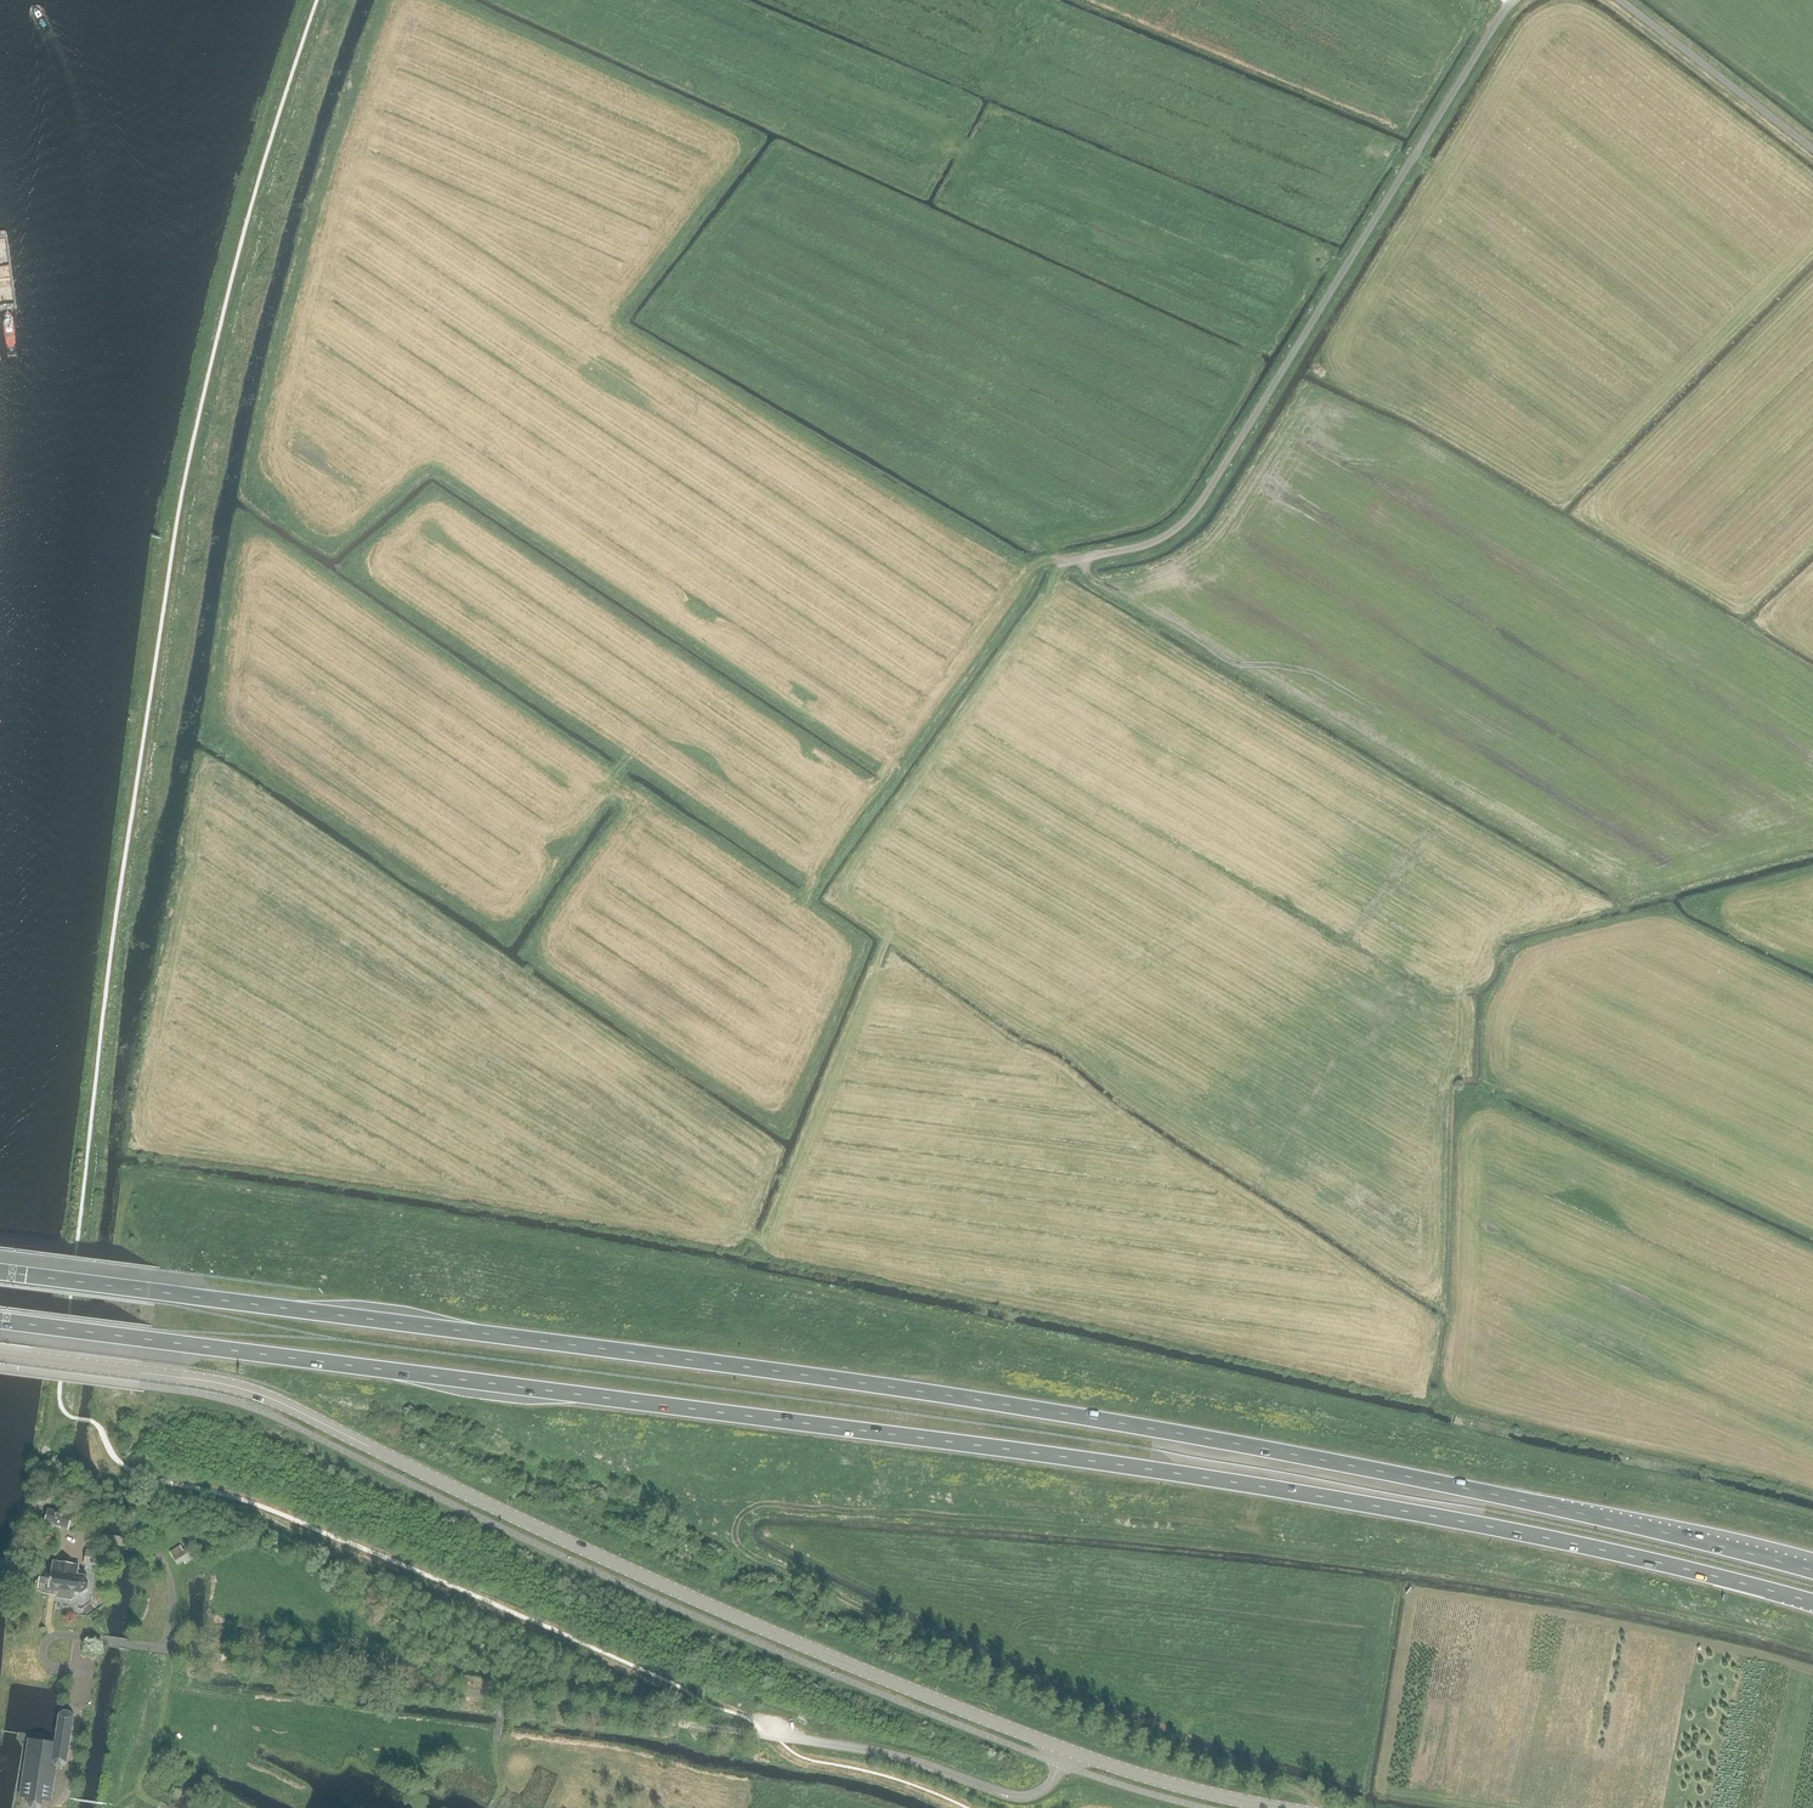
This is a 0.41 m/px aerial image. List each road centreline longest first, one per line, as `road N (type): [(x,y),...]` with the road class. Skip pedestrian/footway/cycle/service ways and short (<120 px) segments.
road 1 (trunk): [(1812,1571),(1392,1474),(968,1398),(0,1272)]
road 2 (trunk): [(0,1321),(1237,1482),(1812,1602)]
road 3 (secondary): [(1066,1751),(752,1624),(263,1397),(0,1355)]
road 4 (unclassified): [(1059,569),(1155,549),(1197,508),(1515,0)]
road 5 (unclassified): [(174,1654),(781,1738)]
road 6 (unclassified): [(1060,1764),(1042,1792),(1015,1797),(875,1752),(781,1738)]
road 7 (unclassified): [(1615,0),(1812,151)]
road 8 (secondary): [(1282,1807),(1160,1782),(1066,1751)]

